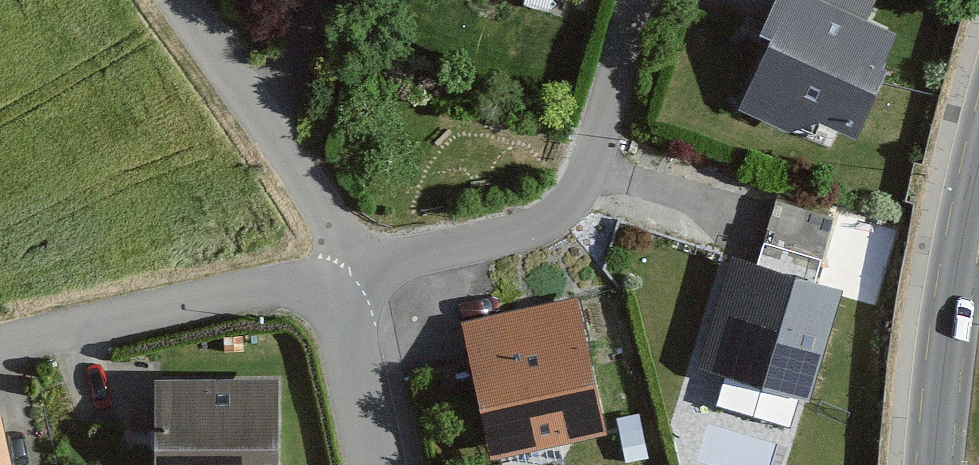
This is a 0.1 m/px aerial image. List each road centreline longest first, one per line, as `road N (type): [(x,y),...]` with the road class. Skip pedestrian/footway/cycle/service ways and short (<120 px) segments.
road 1 (residential): [(336,277),(533,229),(564,211),(586,178),(641,0)]
road 2 (residential): [(336,277),(0,349)]
road 3 (residential): [(176,0),(271,147),(336,277)]
road 4 (tertiary): [(931,464),(944,325),(978,150)]
road 5 (residential): [(378,464),(336,277)]

